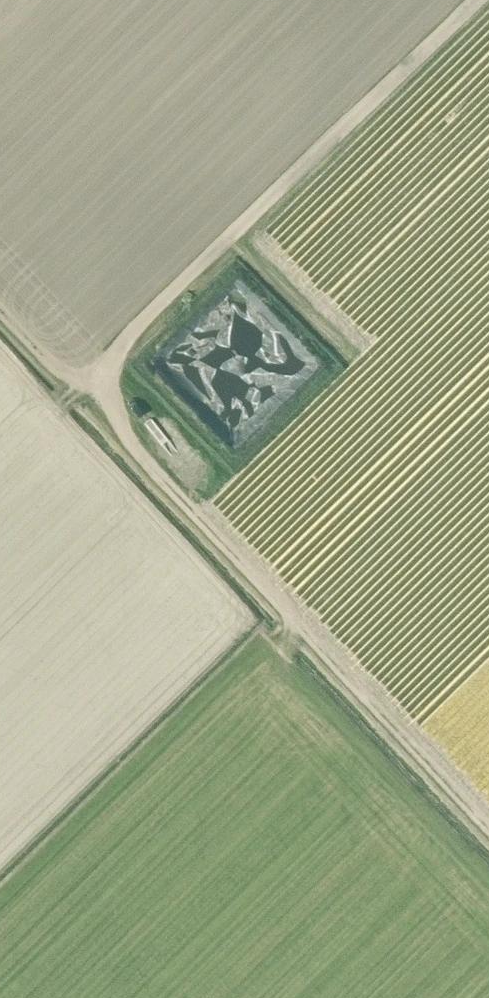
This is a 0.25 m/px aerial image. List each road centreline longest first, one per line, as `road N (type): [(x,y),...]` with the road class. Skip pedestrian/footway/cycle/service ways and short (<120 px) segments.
road 1 (track): [(488,827),(130,442),(106,384),(111,354),(475,0)]

